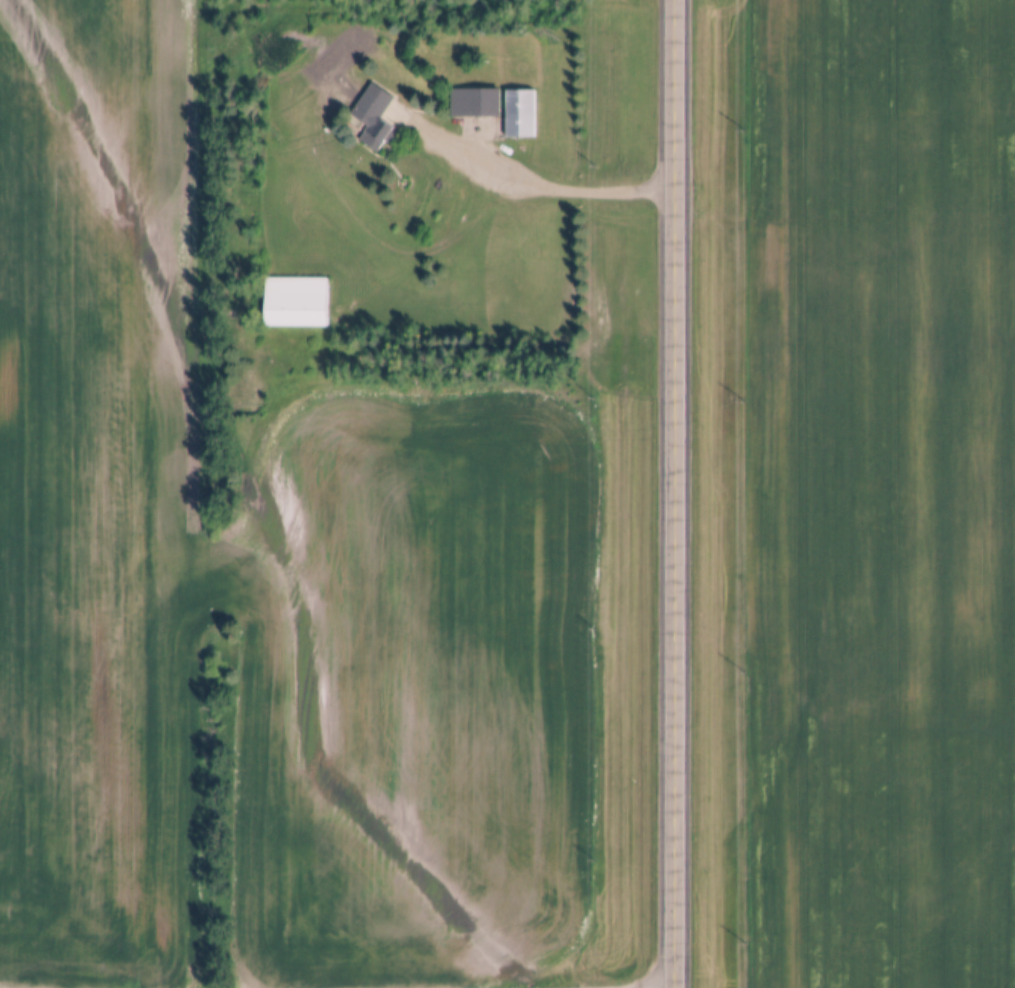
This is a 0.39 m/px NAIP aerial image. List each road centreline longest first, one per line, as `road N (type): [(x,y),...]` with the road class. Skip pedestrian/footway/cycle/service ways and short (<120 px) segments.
road 1 (secondary): [(673,0),(672,987)]

